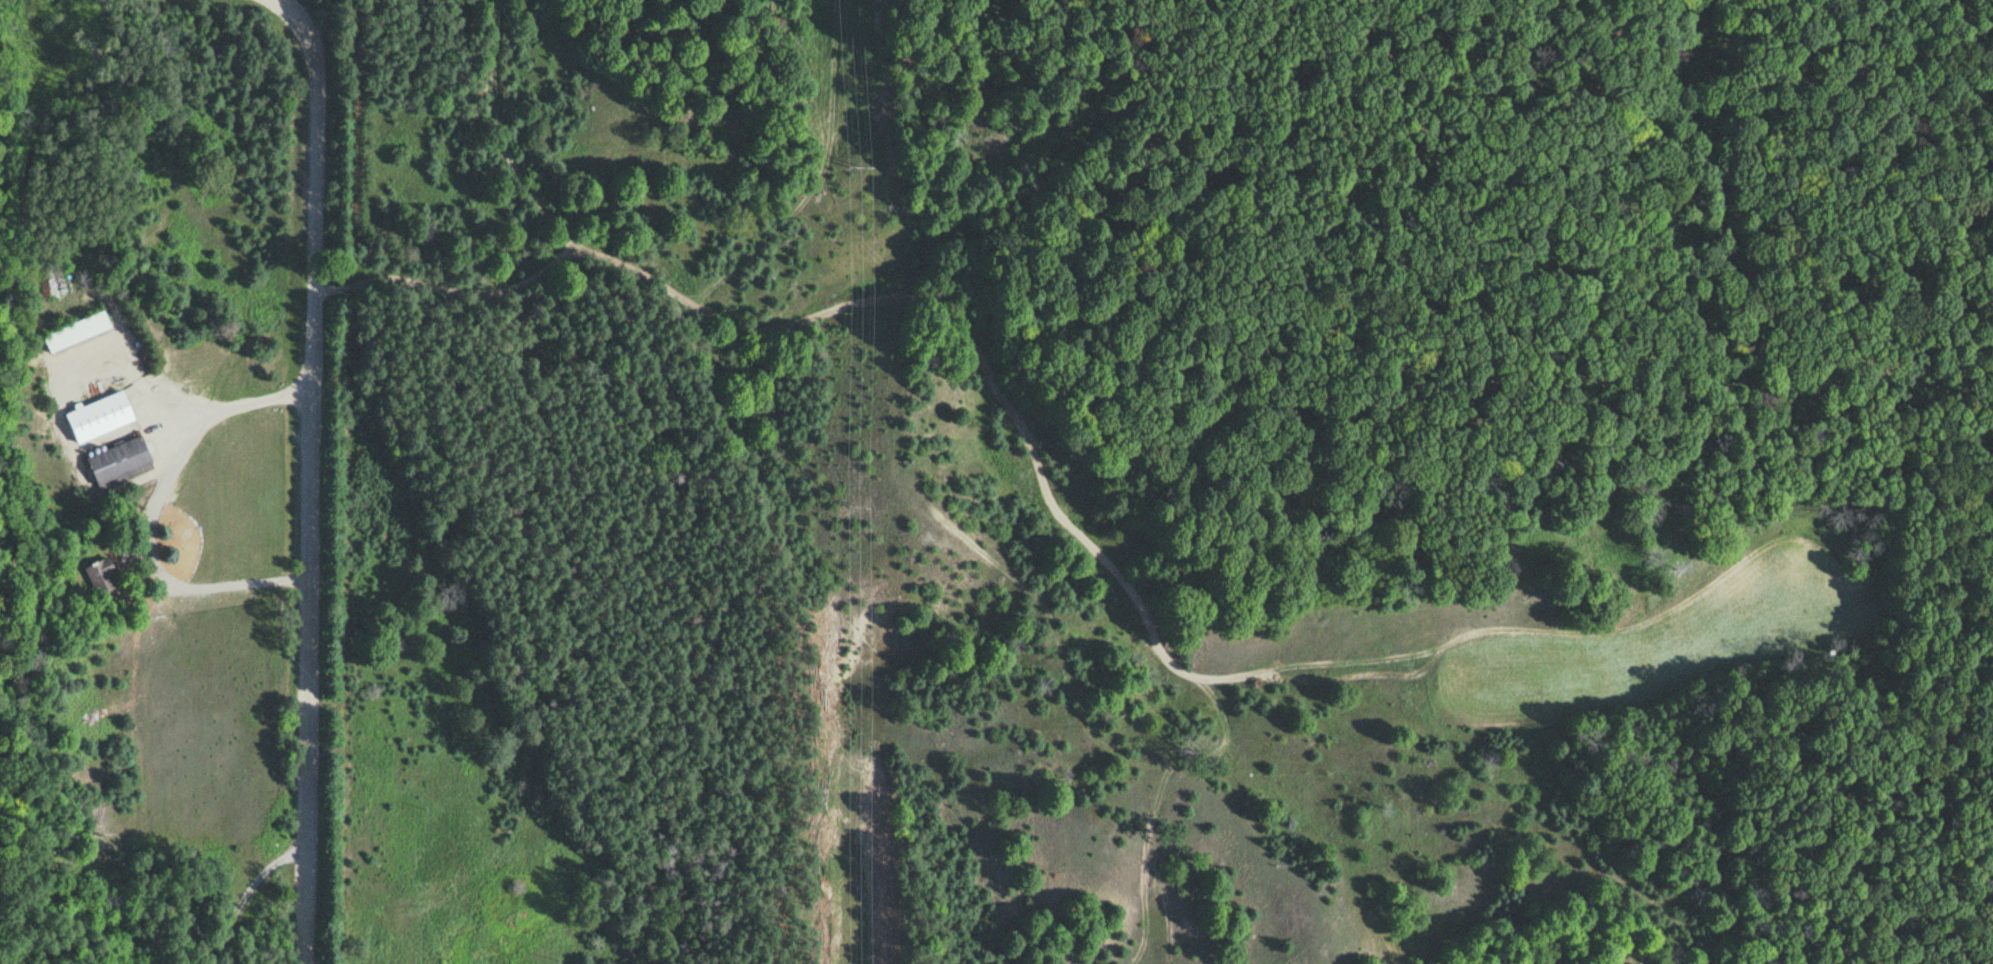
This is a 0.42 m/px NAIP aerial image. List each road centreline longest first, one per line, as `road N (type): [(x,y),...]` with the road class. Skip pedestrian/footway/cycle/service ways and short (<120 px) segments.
road 1 (residential): [(291,0),(307,29),(313,76),(308,963)]

